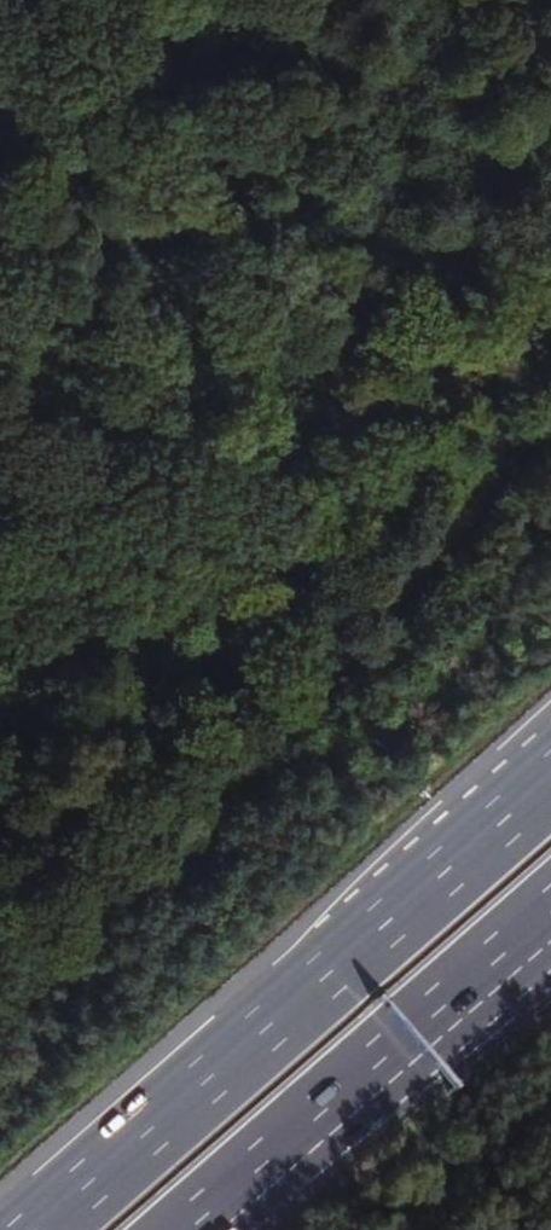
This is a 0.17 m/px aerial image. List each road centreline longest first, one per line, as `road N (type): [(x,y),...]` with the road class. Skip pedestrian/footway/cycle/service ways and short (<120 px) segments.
road 1 (track): [(0,1025),(550,451)]
road 2 (motorway): [(550,775),(31,1229)]
road 3 (motorway): [(191,1229),(550,914)]

